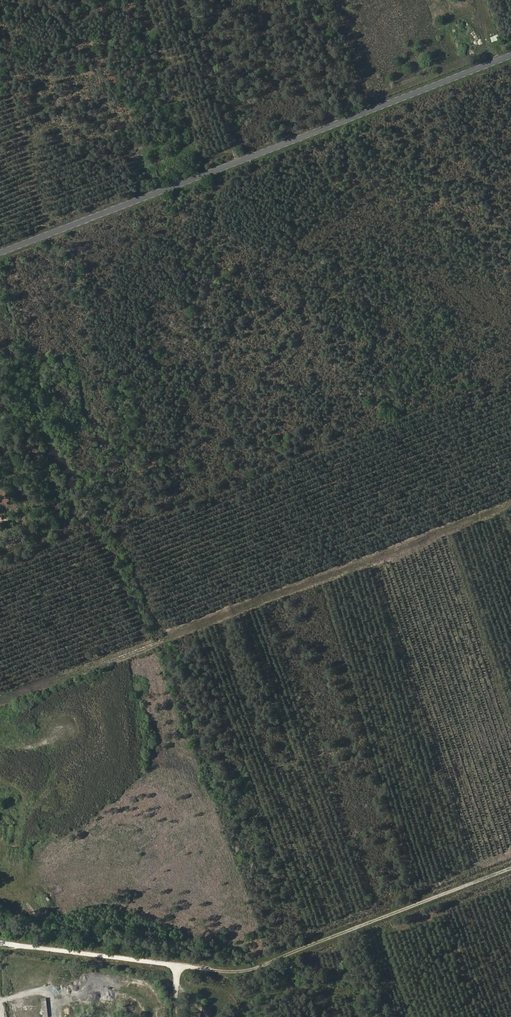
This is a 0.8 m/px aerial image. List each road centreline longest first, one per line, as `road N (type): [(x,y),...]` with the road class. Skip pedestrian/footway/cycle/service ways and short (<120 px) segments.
road 1 (tertiary): [(0,252),(510,56)]
road 2 (track): [(0,942),(230,974),(510,871)]

